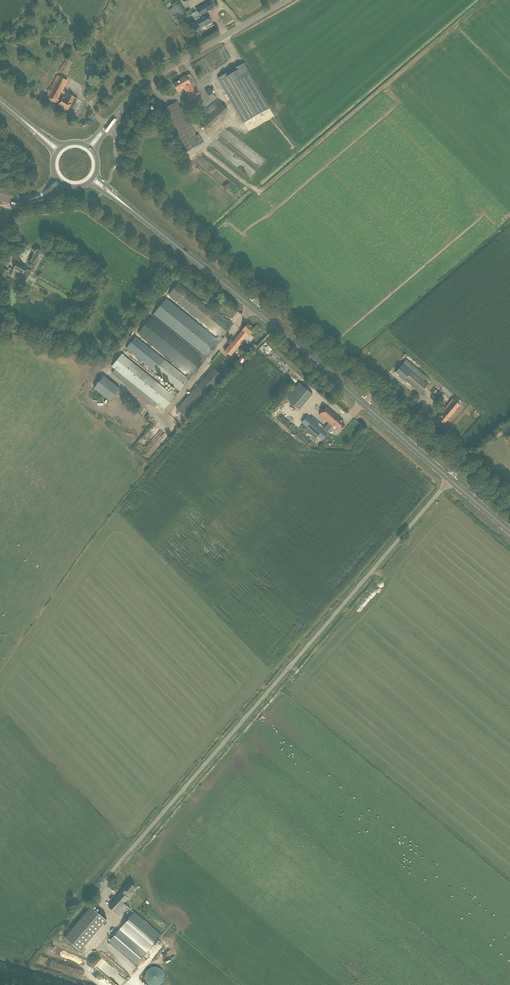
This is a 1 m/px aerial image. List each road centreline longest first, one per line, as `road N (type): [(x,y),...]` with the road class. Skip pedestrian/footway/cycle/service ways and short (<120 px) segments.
road 1 (unclassified): [(92,953),(114,928),(103,898),(108,876),(450,480)]
road 2 (track): [(449,28),(258,193),(201,149)]
road 3 (unclassified): [(264,295),(120,162),(117,133),(107,125)]
road 4 (tertiary): [(107,125),(160,74),(288,0)]
road 5 (primary): [(252,306),(120,201)]
road 6 (primary): [(364,403),(252,306)]
road 7 (unclassified): [(377,389),(264,295)]

